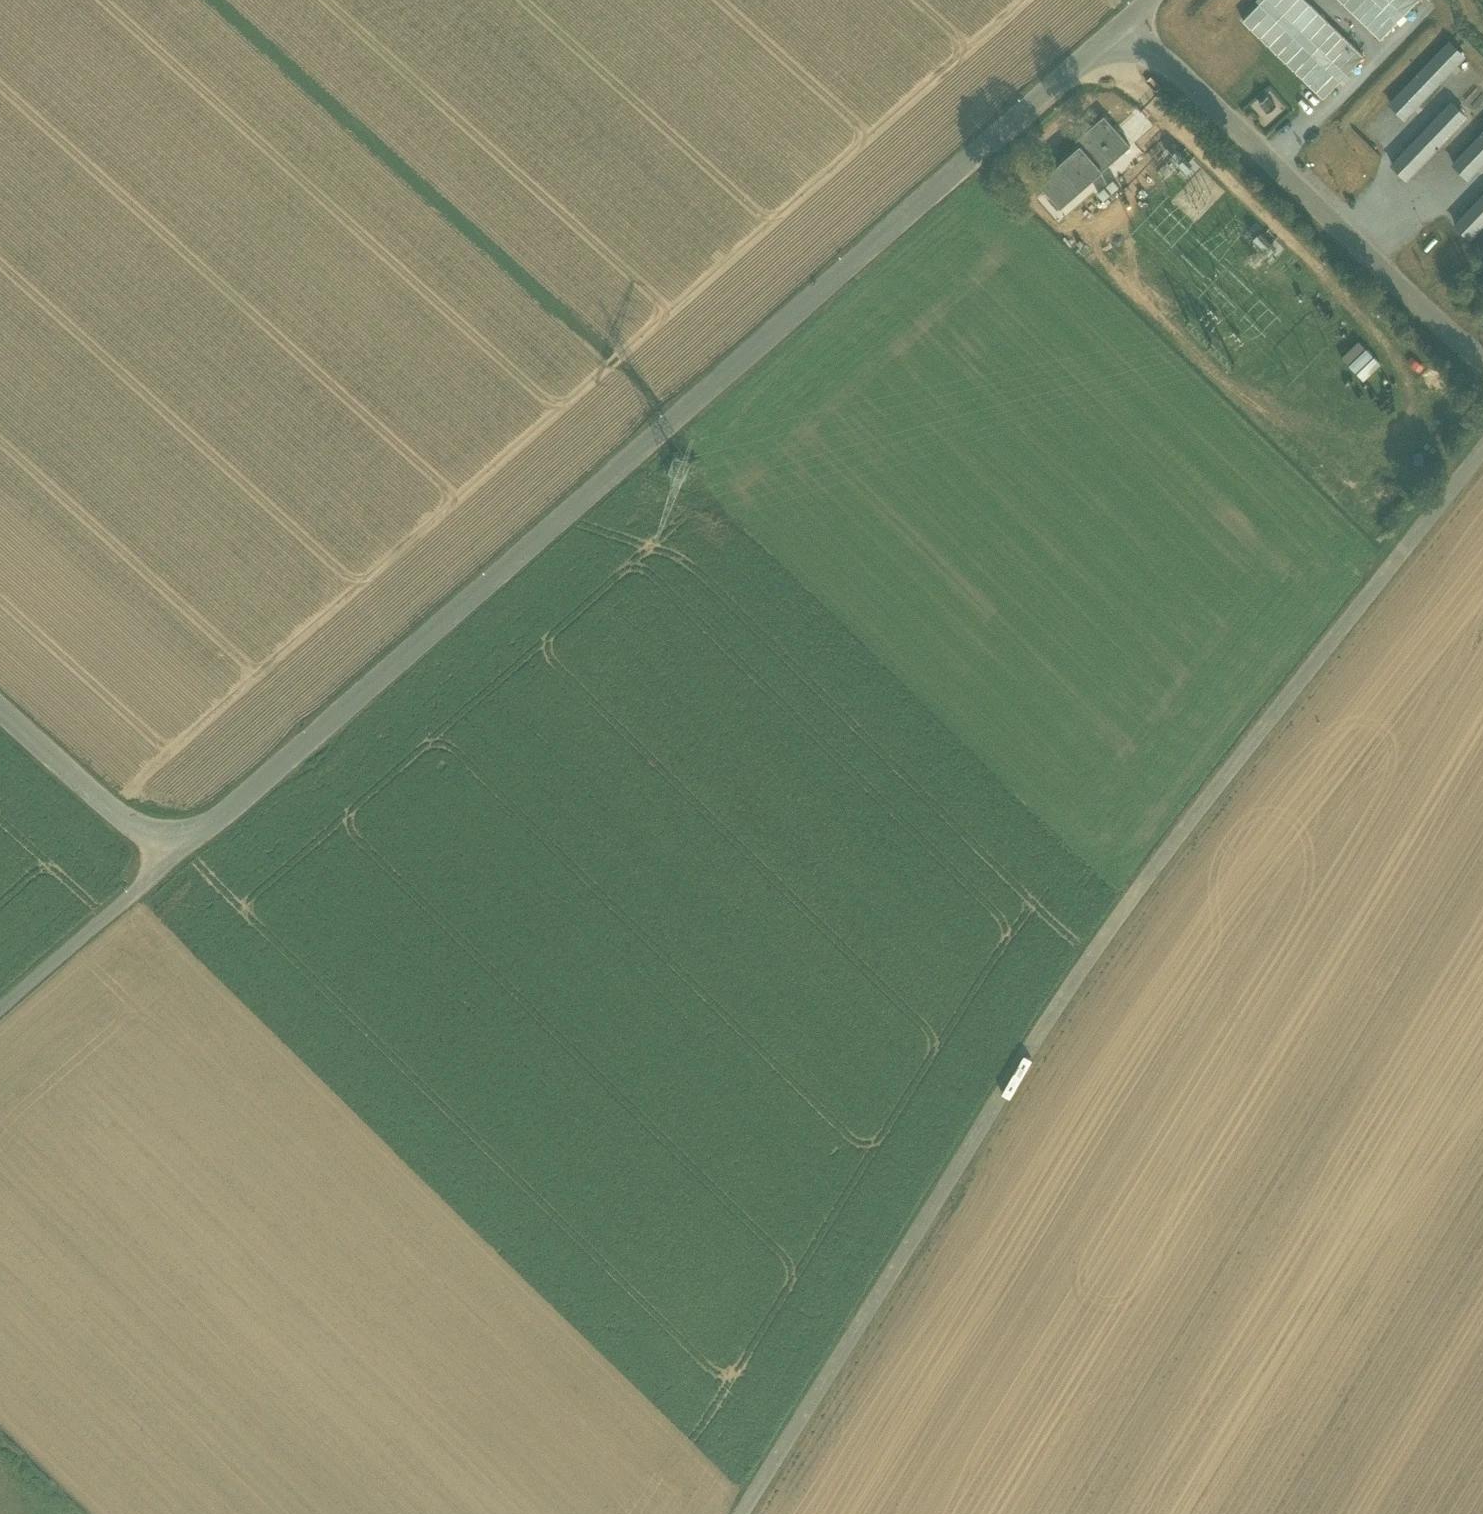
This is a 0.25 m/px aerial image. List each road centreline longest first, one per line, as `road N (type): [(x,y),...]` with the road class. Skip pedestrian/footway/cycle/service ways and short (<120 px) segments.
road 1 (unclassified): [(1482,449),(1090,954),(742,1513)]
road 2 (unclassified): [(1124,22),(171,859)]
road 3 (unclassified): [(1124,22),(1482,362)]
road 4 (unclassified): [(0,706),(171,859)]
road 5 (unclassified): [(0,1006),(171,859)]

